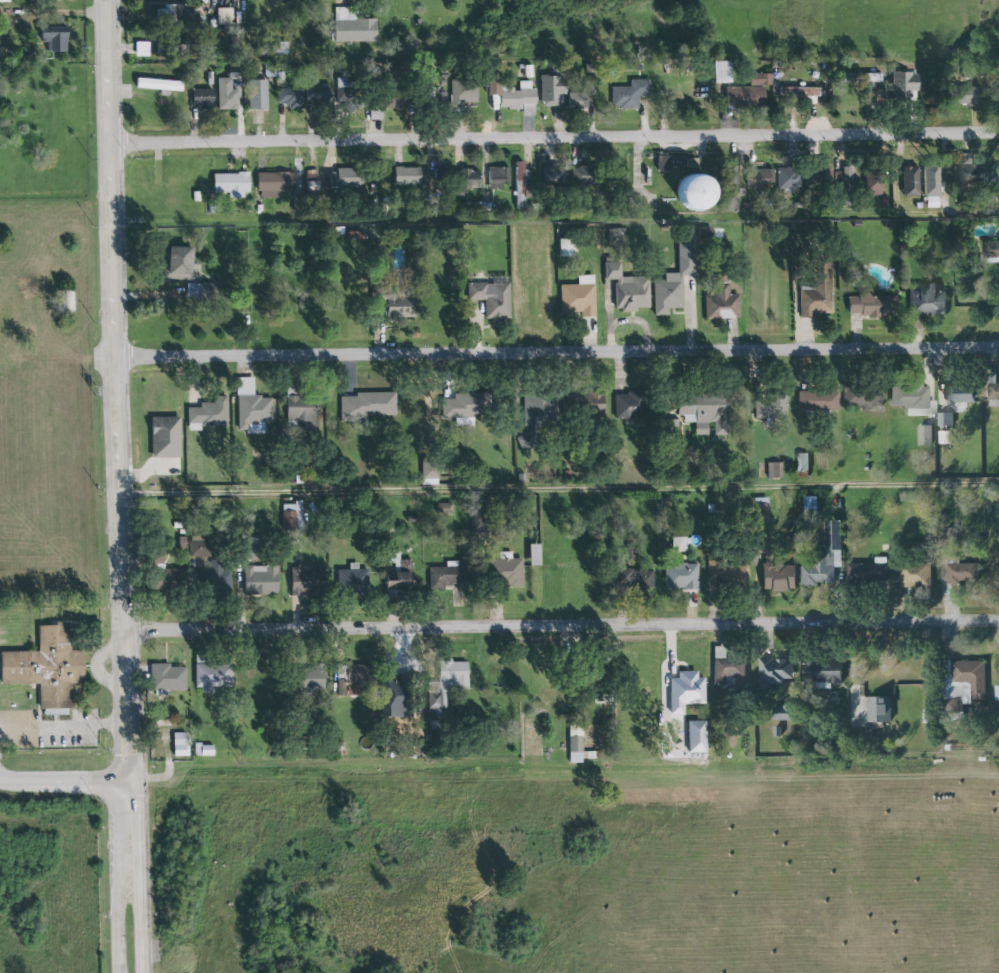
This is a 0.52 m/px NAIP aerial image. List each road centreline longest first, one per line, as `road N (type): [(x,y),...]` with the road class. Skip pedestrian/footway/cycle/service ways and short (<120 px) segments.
road 1 (residential): [(998,133),(113,143)]
road 2 (residential): [(998,348),(119,357)]
road 3 (residential): [(998,621),(126,632)]
road 4 (tertiary): [(127,675),(110,0)]
road 5 (tertiary): [(127,675),(114,773),(123,972)]
road 6 (tertiary): [(145,972),(127,675)]
road 7 (residential): [(0,773),(136,771)]

